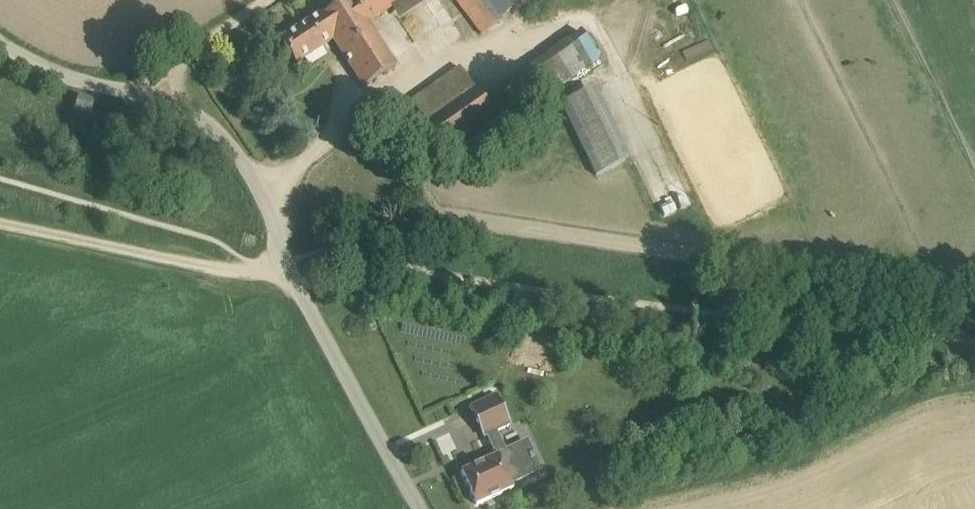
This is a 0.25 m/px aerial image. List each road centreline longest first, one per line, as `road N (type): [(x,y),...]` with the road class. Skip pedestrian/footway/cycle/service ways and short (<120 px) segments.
road 1 (unclassified): [(417,508),(288,265),(245,162),(195,115),(163,99),(44,70),(0,43)]
road 2 (track): [(0,226),(237,278),(288,265)]

